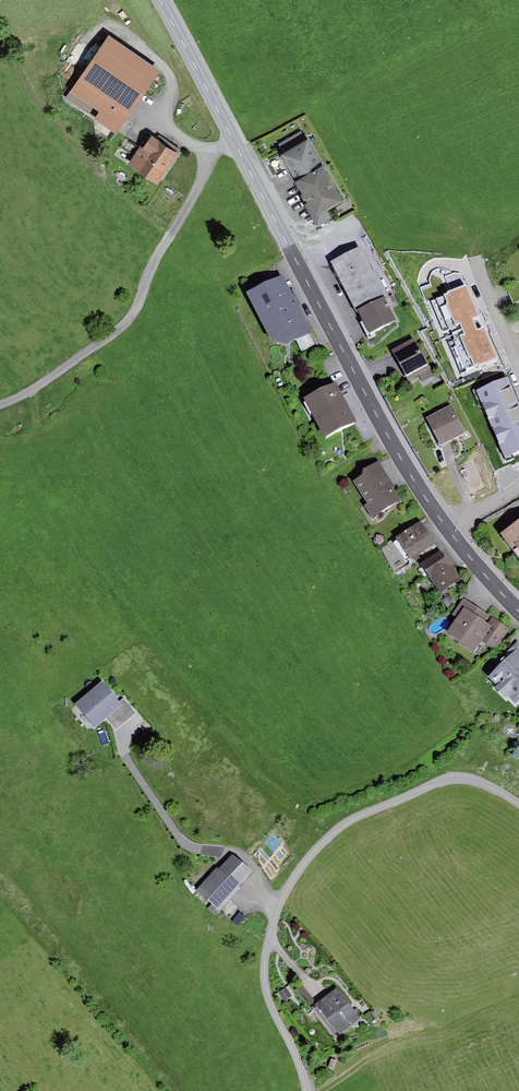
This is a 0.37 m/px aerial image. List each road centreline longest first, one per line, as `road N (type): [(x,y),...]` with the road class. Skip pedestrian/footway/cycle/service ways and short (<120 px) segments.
road 1 (tertiary): [(160,0),(374,410),(450,529)]
road 2 (unclassified): [(518,809),(455,785),(343,826),(297,875),(275,911),(264,968),(277,1028),(308,1090)]
road 3 (track): [(0,407),(47,385),(131,321),(218,150)]
road 4 (track): [(78,50),(111,28),(161,65),(172,91),(155,120)]

